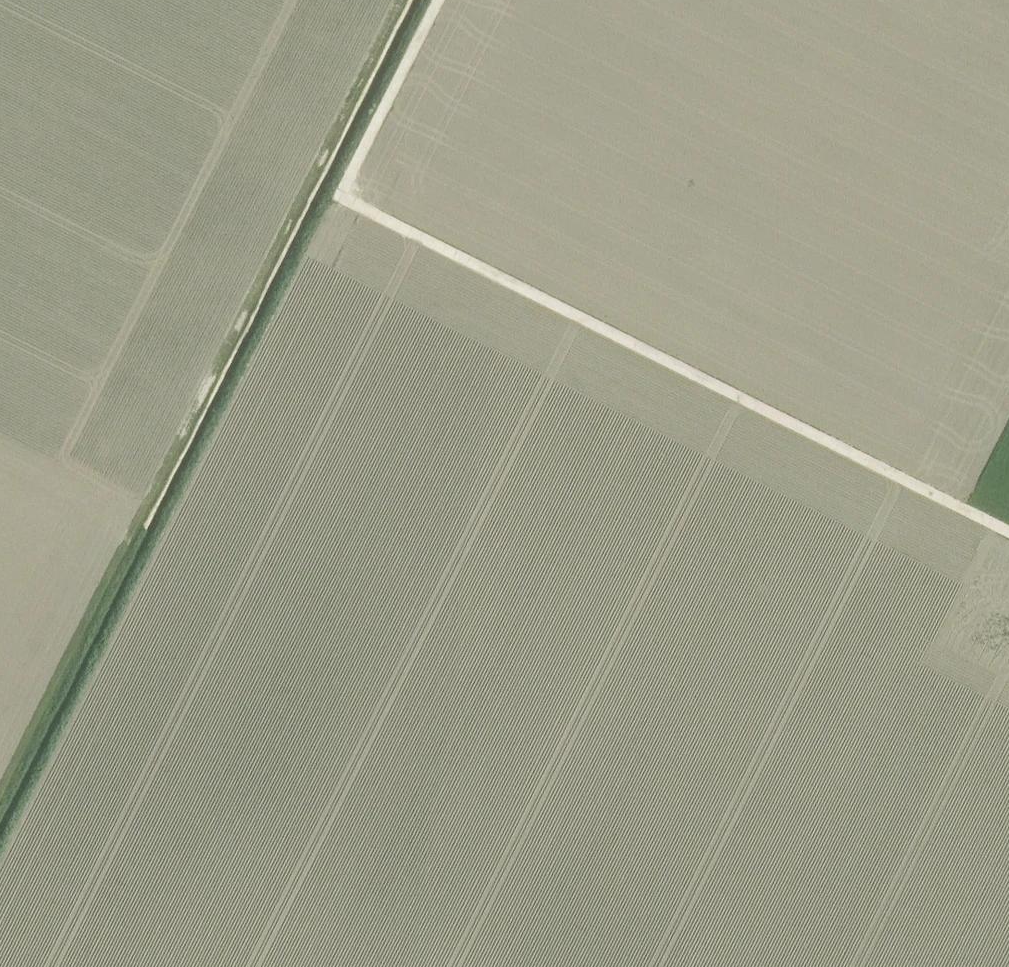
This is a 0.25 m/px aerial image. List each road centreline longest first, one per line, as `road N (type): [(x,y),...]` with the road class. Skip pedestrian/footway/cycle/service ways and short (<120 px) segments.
road 1 (track): [(1008,532),(339,196),(438,0)]

